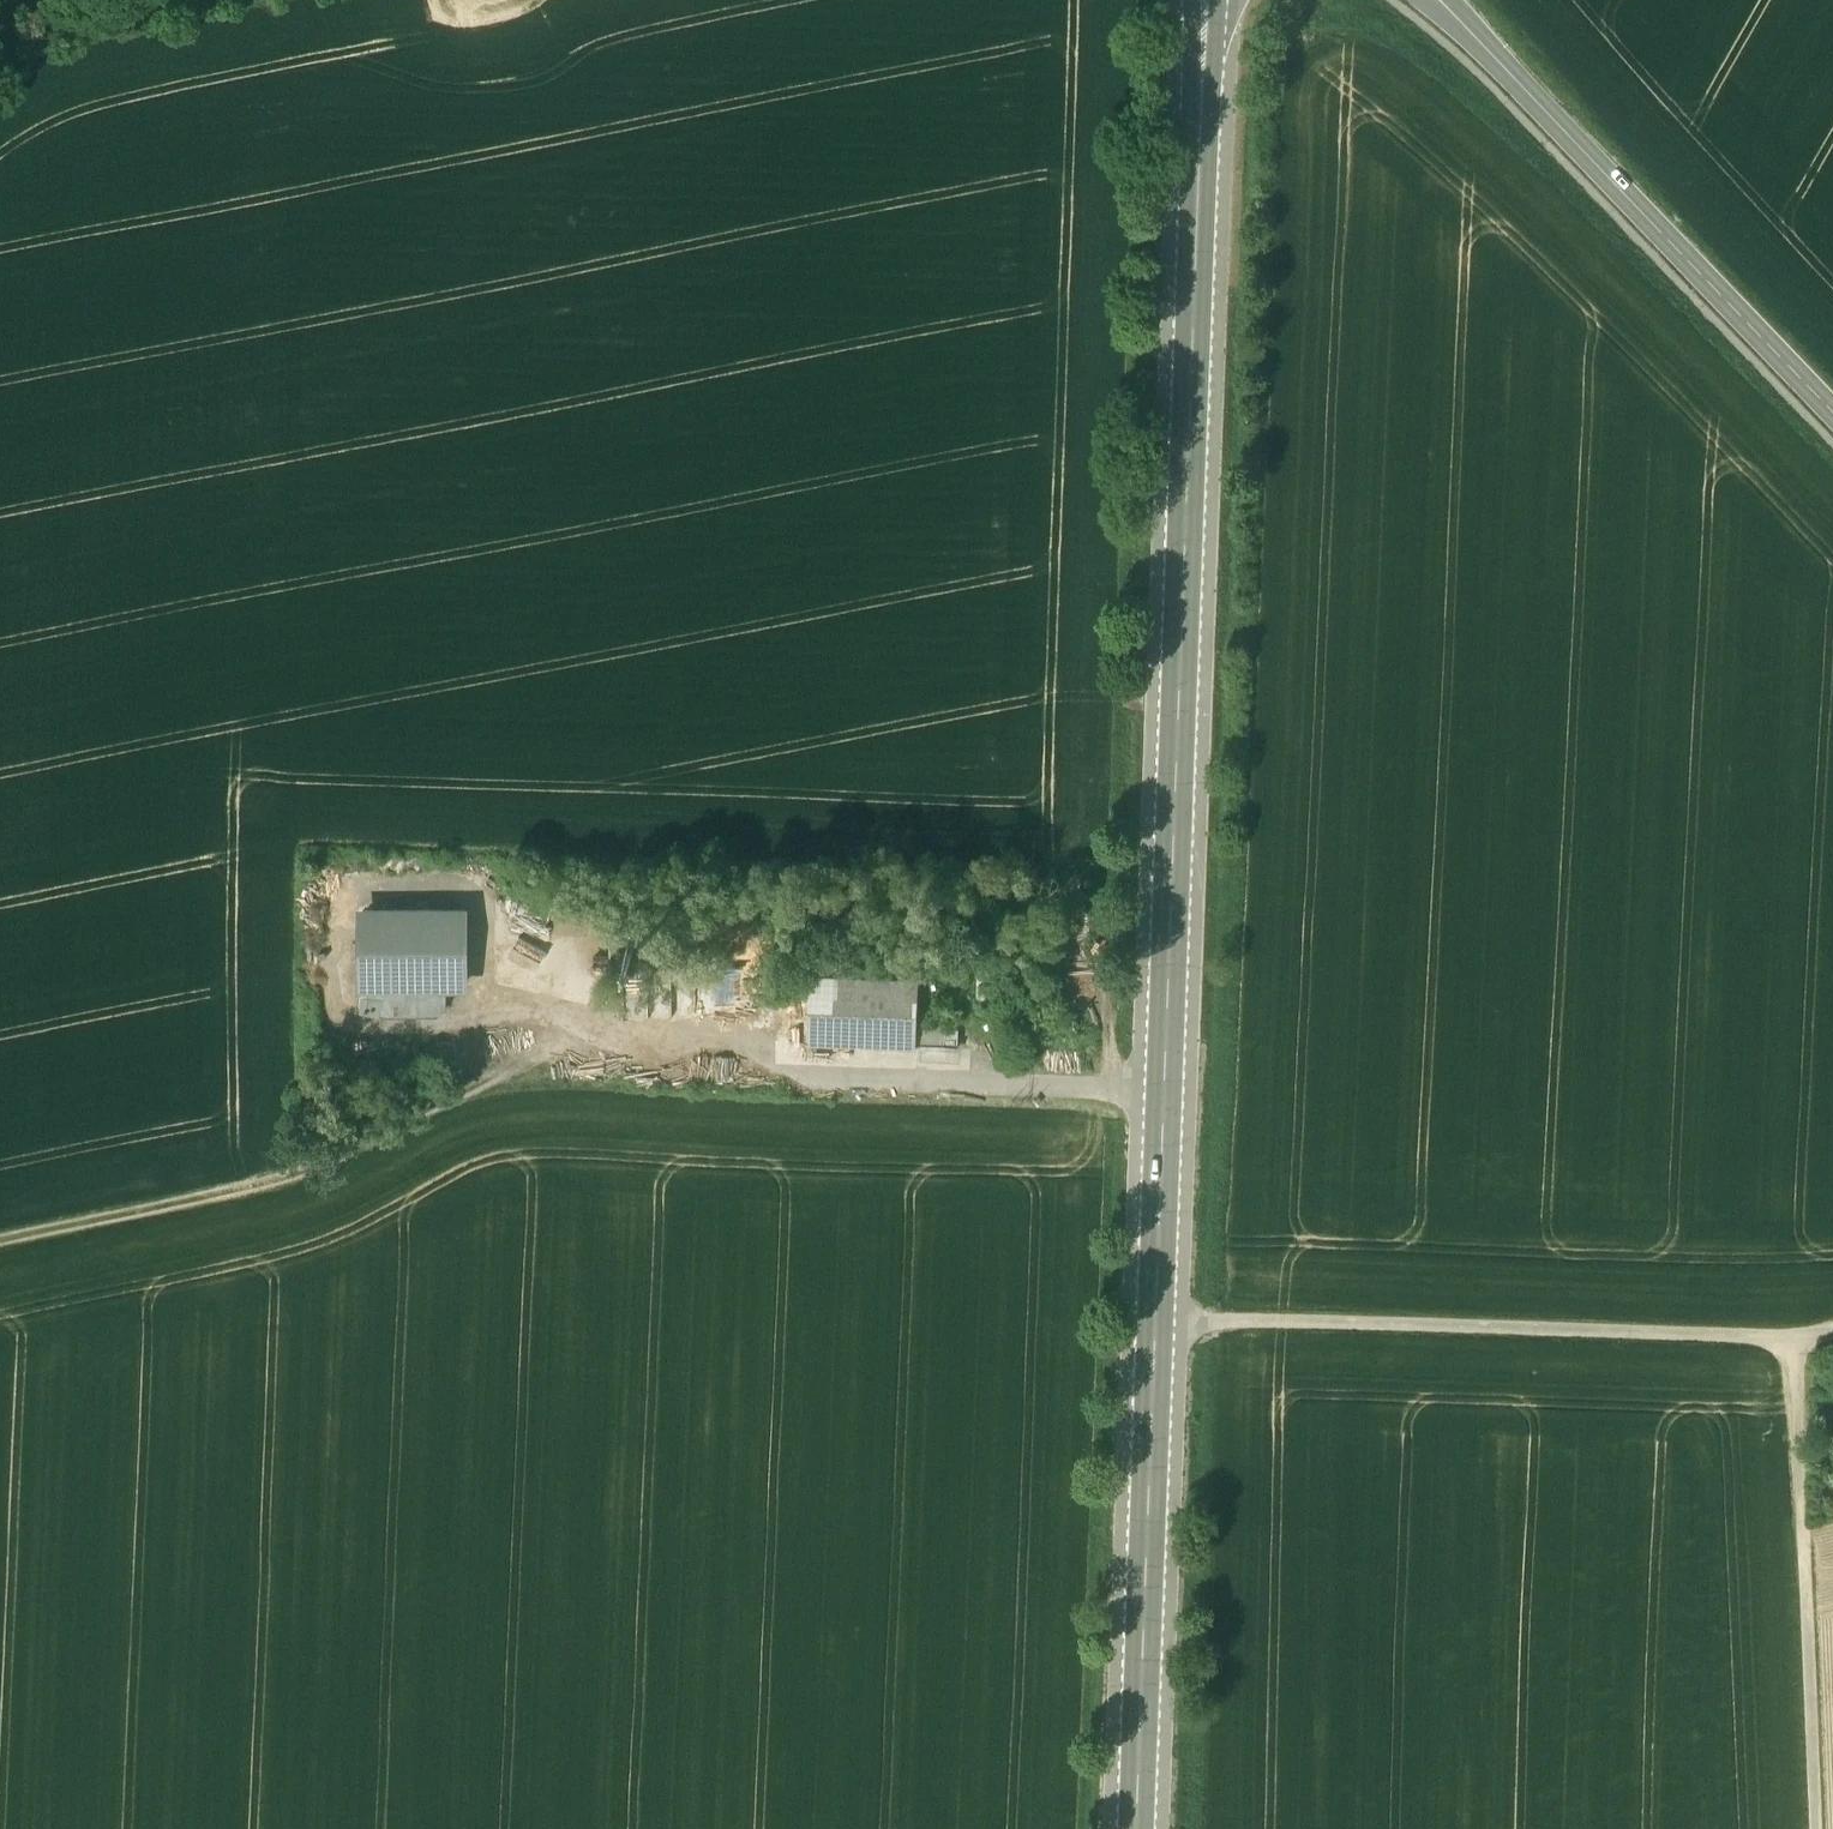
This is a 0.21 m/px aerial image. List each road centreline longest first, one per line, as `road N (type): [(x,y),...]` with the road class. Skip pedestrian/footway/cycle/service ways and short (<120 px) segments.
road 1 (secondary): [(1137,1828),(1205,0)]
road 2 (track): [(0,1259),(284,1204),(341,1186),(500,1103),(575,1098),(666,1057)]
road 3 (tertiary): [(1832,410),(1433,0)]
road 4 (track): [(1798,1340),(1826,1828)]

